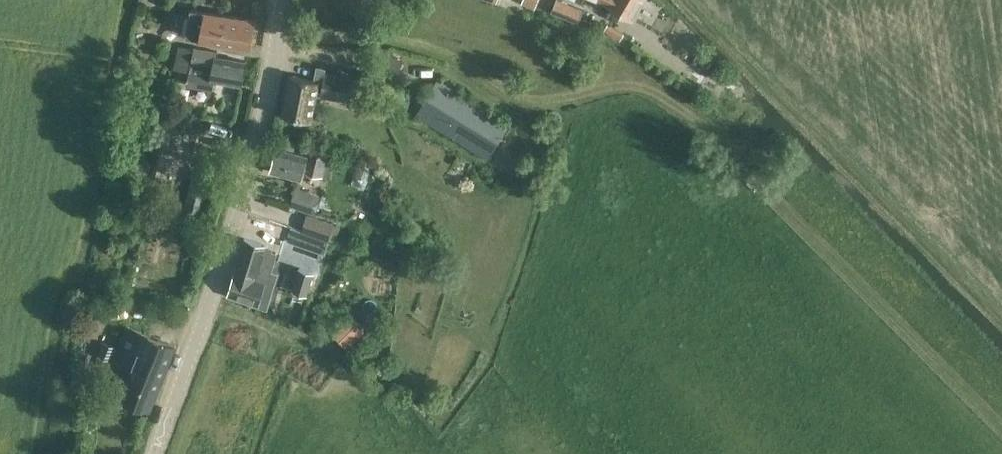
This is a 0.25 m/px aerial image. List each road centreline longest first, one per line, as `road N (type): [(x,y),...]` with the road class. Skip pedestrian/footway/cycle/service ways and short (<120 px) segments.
road 1 (tertiary): [(157,453),(267,116),(282,0)]

